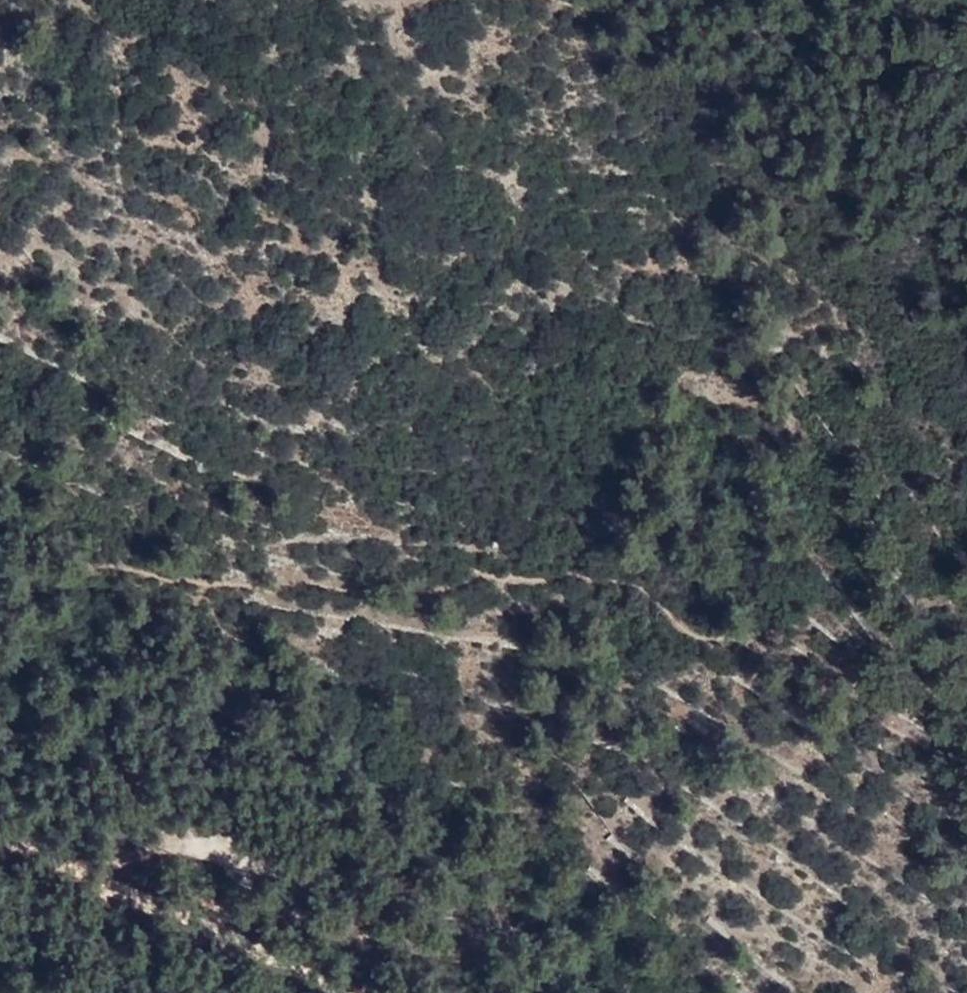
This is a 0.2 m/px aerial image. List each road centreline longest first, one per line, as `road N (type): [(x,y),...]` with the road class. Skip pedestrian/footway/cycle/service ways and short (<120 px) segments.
road 1 (track): [(329,992),(120,881),(0,836)]

